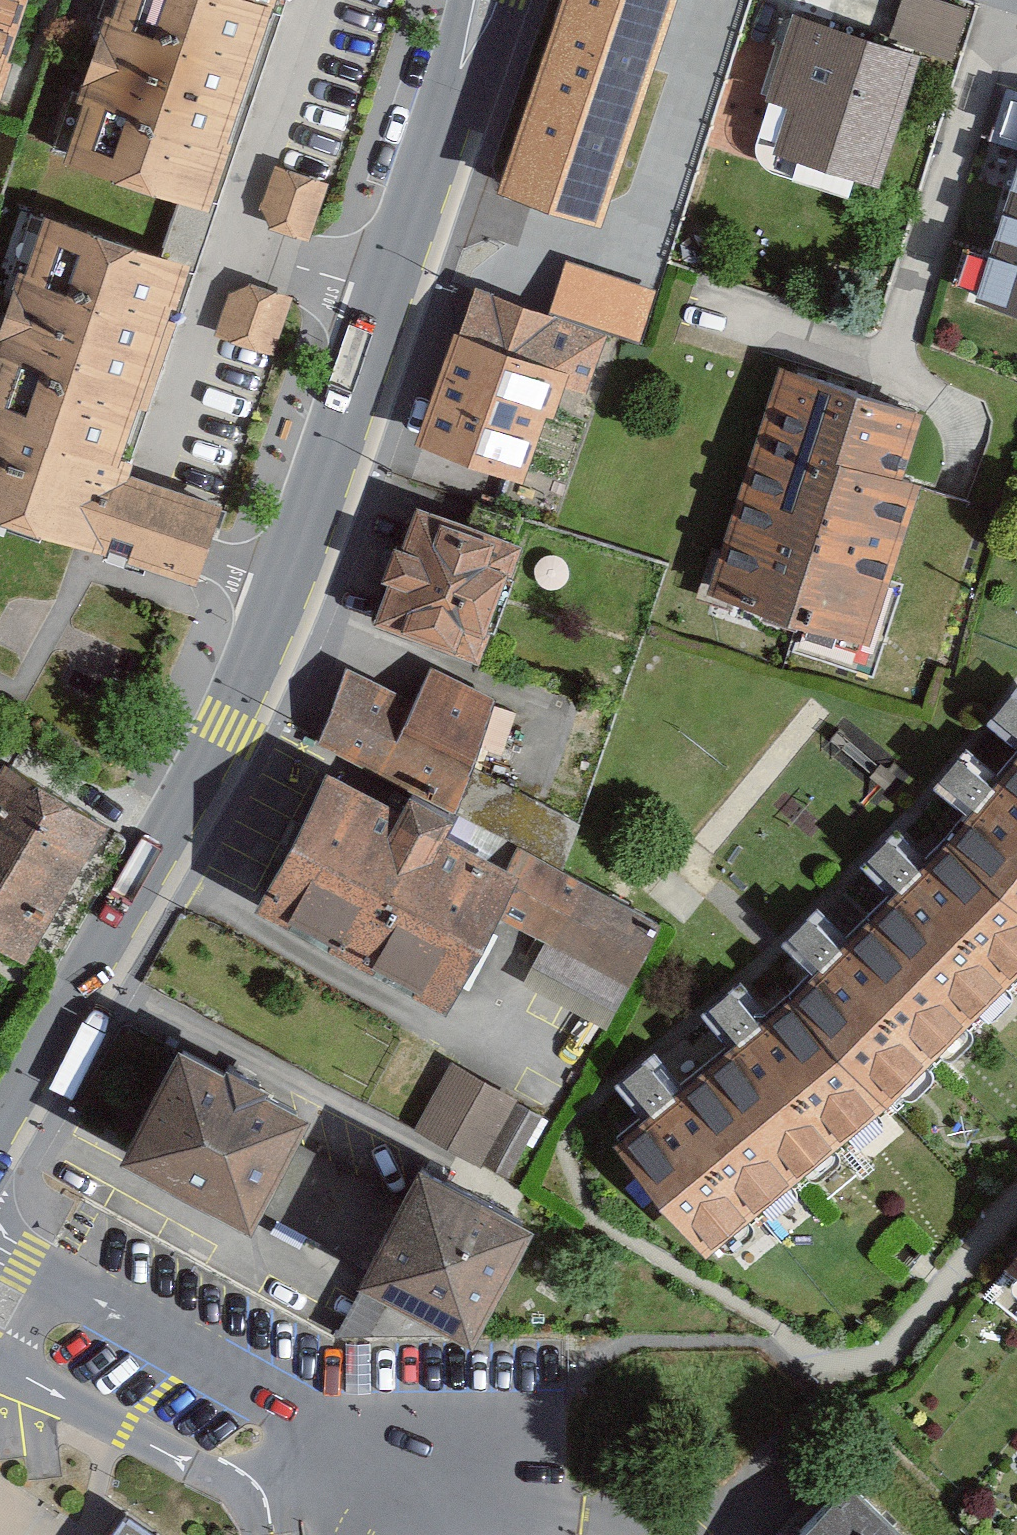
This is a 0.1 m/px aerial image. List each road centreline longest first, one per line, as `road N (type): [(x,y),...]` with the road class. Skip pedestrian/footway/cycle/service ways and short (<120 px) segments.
road 1 (tertiary): [(0,1129),(226,727),(445,116)]
road 2 (tertiary): [(445,116),(483,77),(513,0)]

